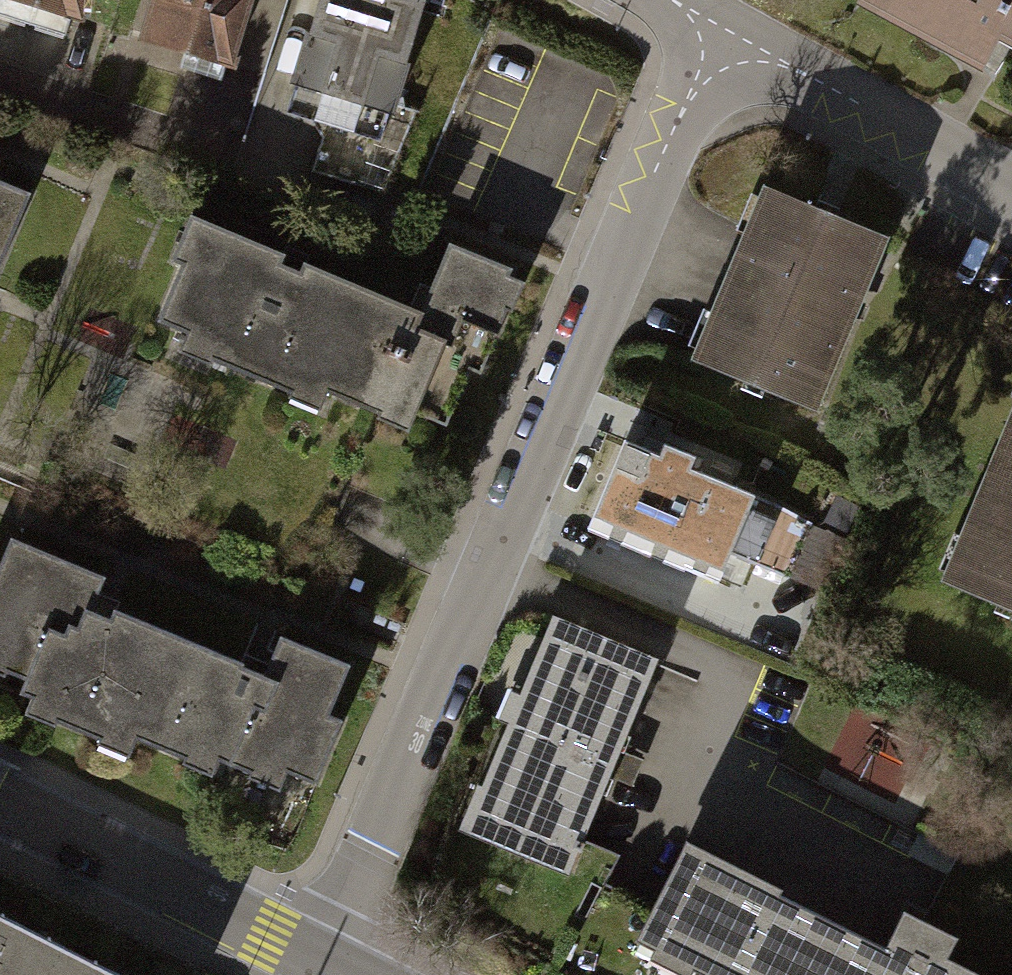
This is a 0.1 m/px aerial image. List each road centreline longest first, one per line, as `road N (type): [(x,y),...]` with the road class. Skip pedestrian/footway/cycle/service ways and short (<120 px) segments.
road 1 (residential): [(718,33),(317,971)]
road 2 (tertiary): [(317,971),(0,802)]
road 3 (residential): [(1011,192),(718,33)]

